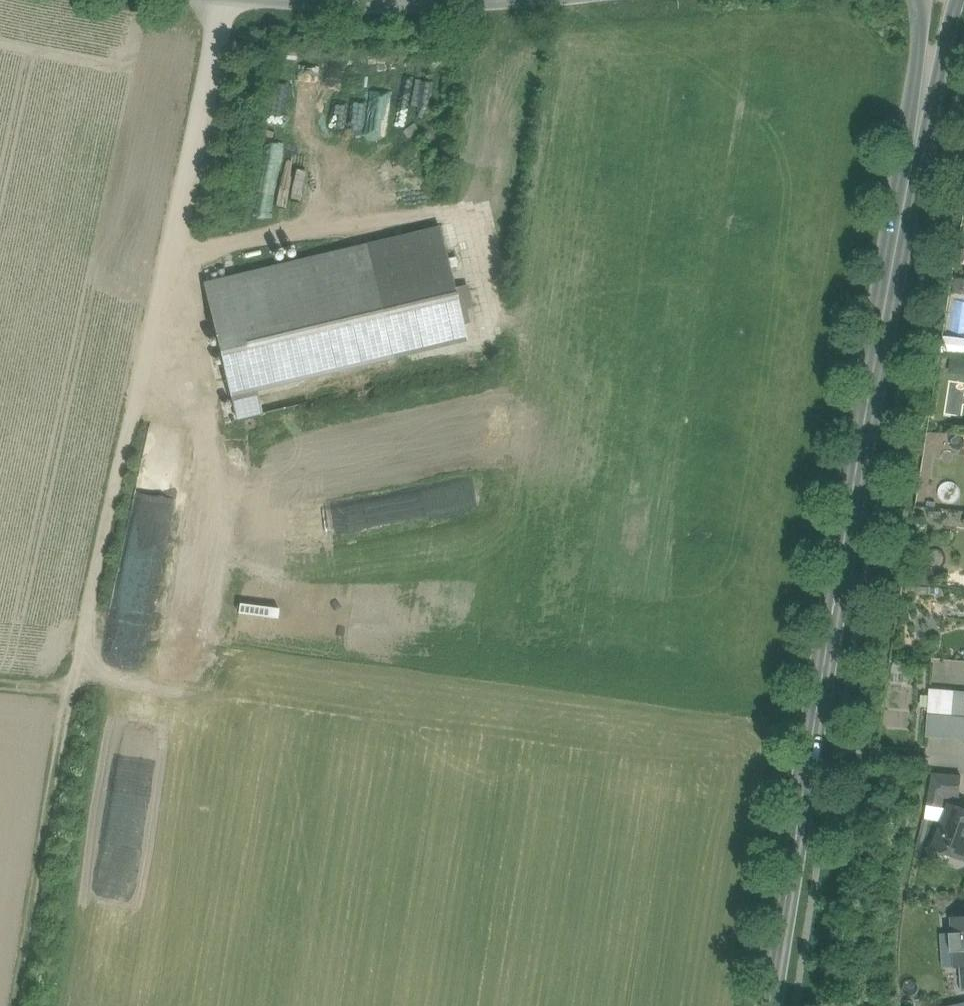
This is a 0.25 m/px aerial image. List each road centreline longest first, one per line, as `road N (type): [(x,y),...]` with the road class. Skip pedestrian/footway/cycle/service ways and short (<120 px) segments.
road 1 (secondary): [(940,0),(770,1005)]
road 2 (track): [(228,0),(71,689)]
road 3 (track): [(71,689),(18,1005)]

